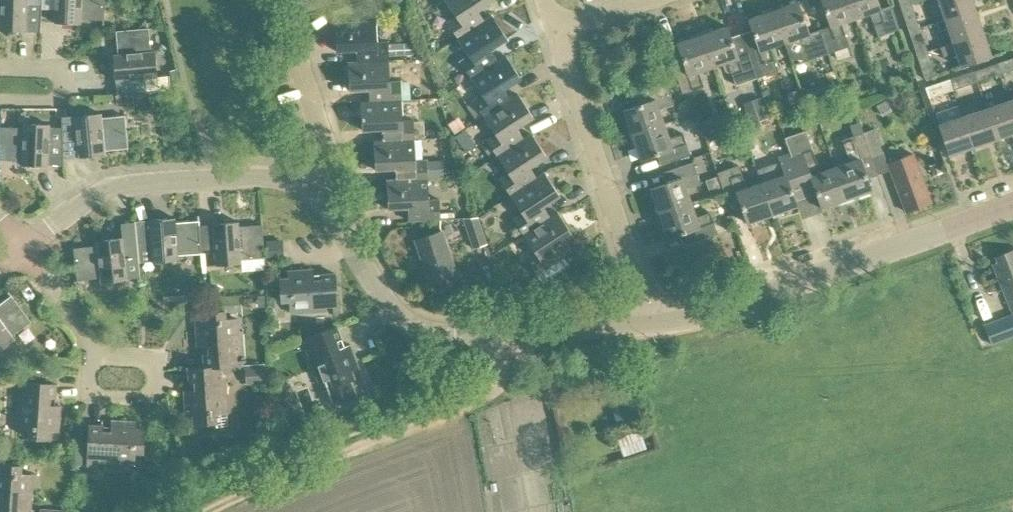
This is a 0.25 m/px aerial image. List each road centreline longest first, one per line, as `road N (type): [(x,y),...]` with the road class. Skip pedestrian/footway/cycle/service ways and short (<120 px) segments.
road 1 (residential): [(310,190),(412,325),(451,334),(652,324)]
road 2 (residential): [(652,324),(749,304),(1012,205)]
road 3 (track): [(205,511),(484,395),(506,371),(516,332)]
road 4 (residential): [(21,250),(113,187),(249,175),(310,190)]
road 5 (residential): [(652,324),(555,31)]
road 6 (residential): [(0,102),(59,103),(57,67),(0,67)]
road 7 (residential): [(310,190),(327,151),(295,52)]
road 8 (residential): [(100,357),(88,369),(98,398),(150,395),(155,373),(145,360)]
road 9 (residential): [(100,357),(21,250)]

